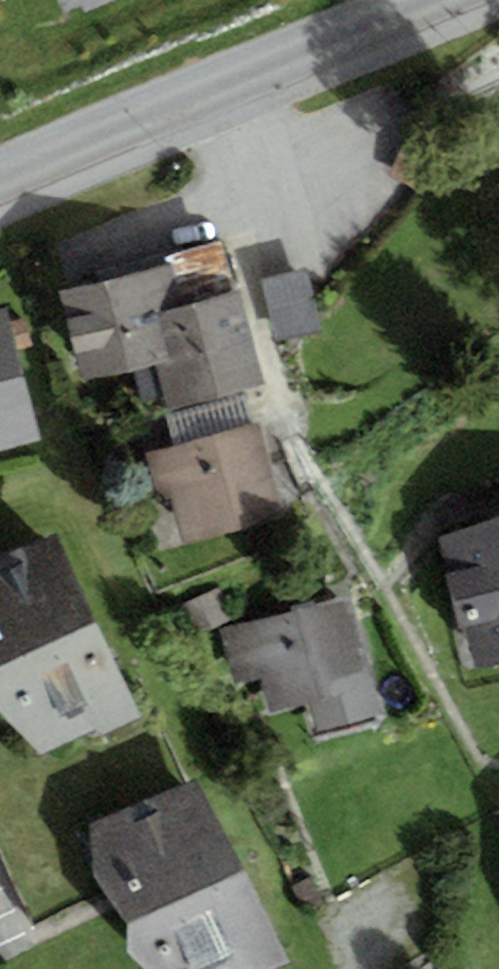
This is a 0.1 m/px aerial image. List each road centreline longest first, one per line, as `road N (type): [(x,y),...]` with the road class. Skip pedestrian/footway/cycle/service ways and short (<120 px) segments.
road 1 (tertiary): [(0,183),(302,67),(449,0)]

